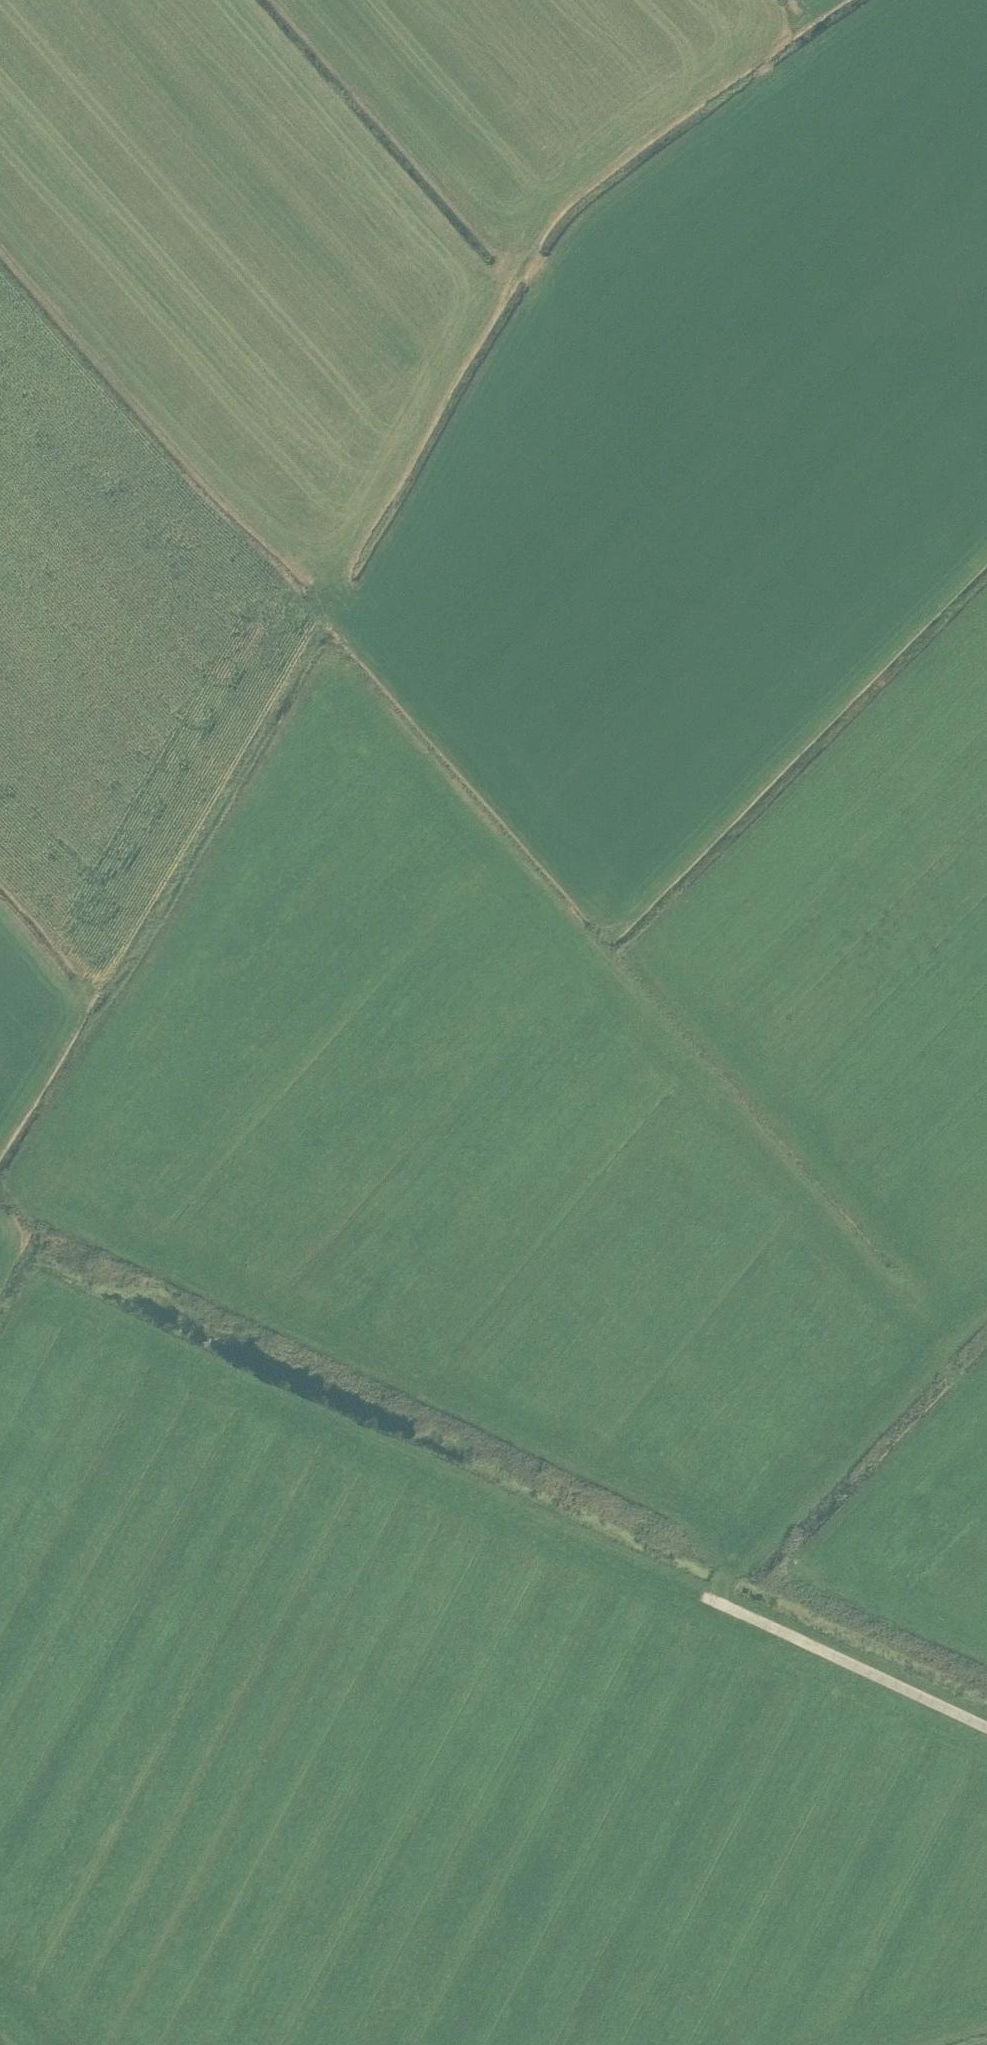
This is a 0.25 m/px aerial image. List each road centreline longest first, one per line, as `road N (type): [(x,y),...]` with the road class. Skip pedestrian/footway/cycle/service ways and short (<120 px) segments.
road 1 (track): [(720,1603),(986,1729)]

